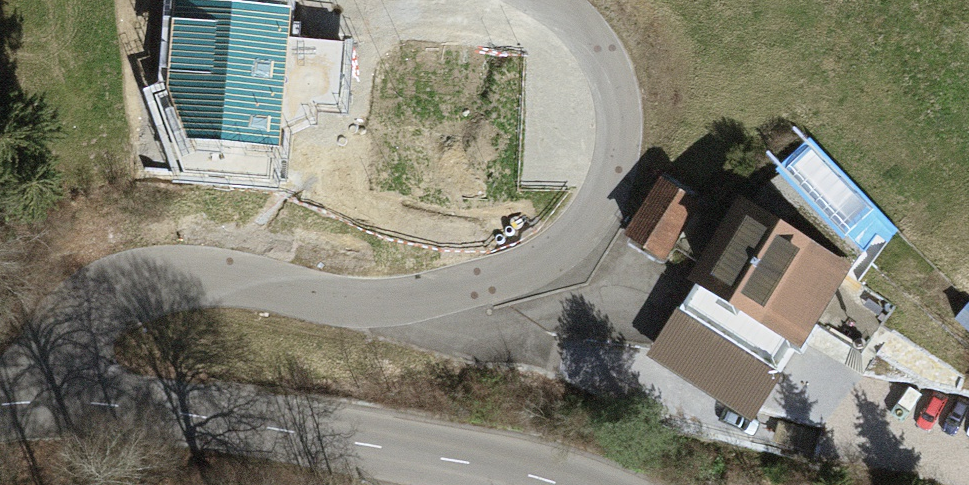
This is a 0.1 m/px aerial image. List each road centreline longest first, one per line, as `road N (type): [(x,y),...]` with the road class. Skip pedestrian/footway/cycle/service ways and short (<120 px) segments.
road 1 (unclassified): [(54,399),(90,318),(153,287),(231,282),(362,297),(469,288),(554,268),(590,228),(615,173),(616,106),(589,42),(526,0)]
road 2 (tertiary): [(557,484),(54,399)]

